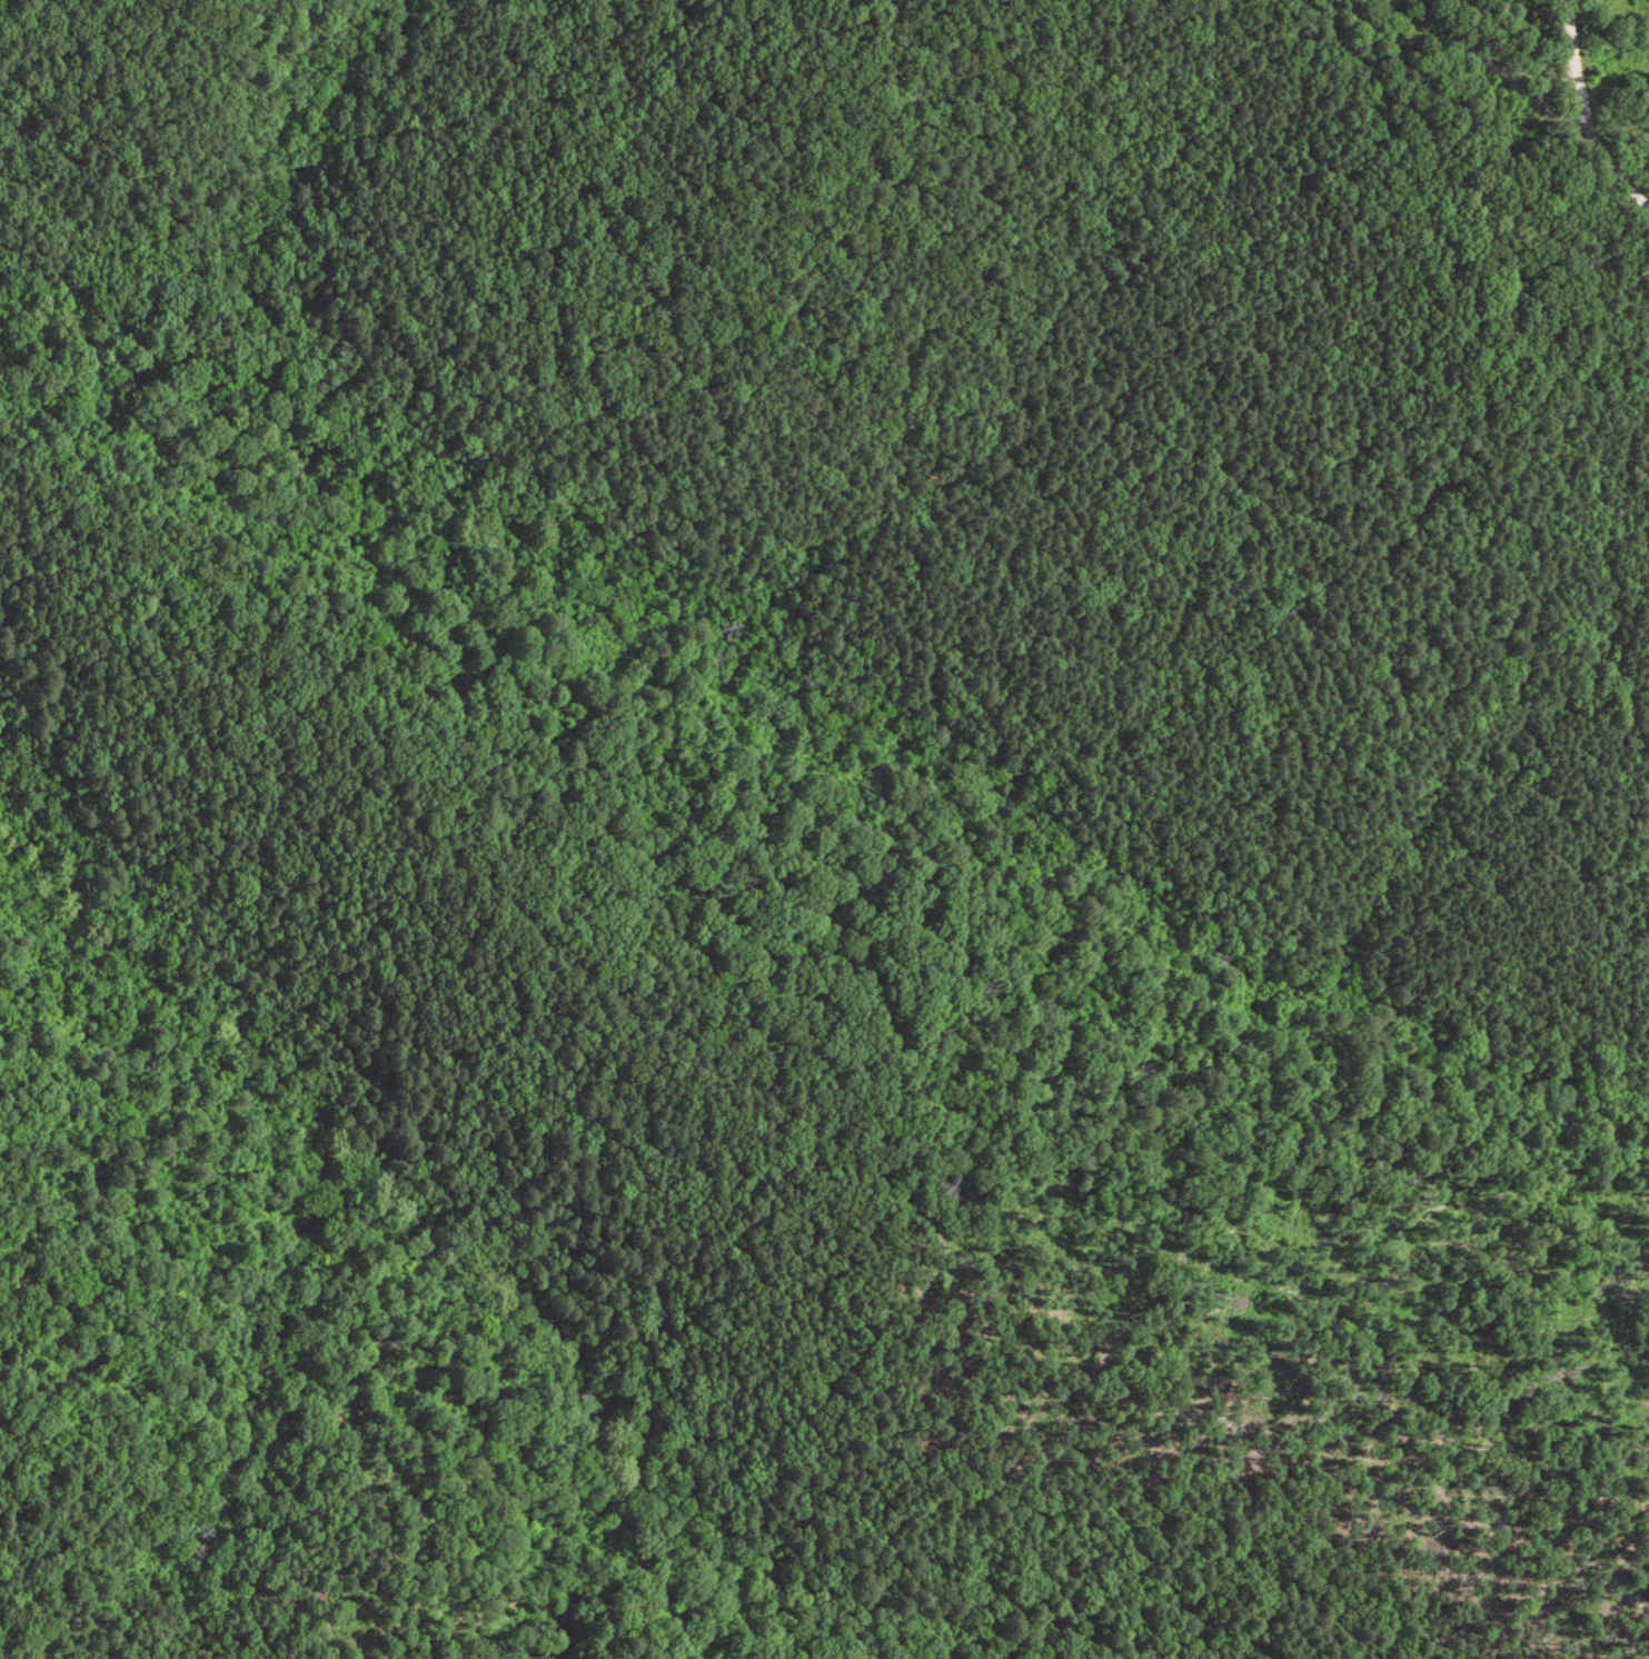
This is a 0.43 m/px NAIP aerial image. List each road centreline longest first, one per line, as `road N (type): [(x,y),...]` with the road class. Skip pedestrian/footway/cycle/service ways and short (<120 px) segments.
road 1 (residential): [(1648,212),(1612,176),(1587,126),(1566,0)]
road 2 (residential): [(1415,0),(1476,53),(1587,126)]

